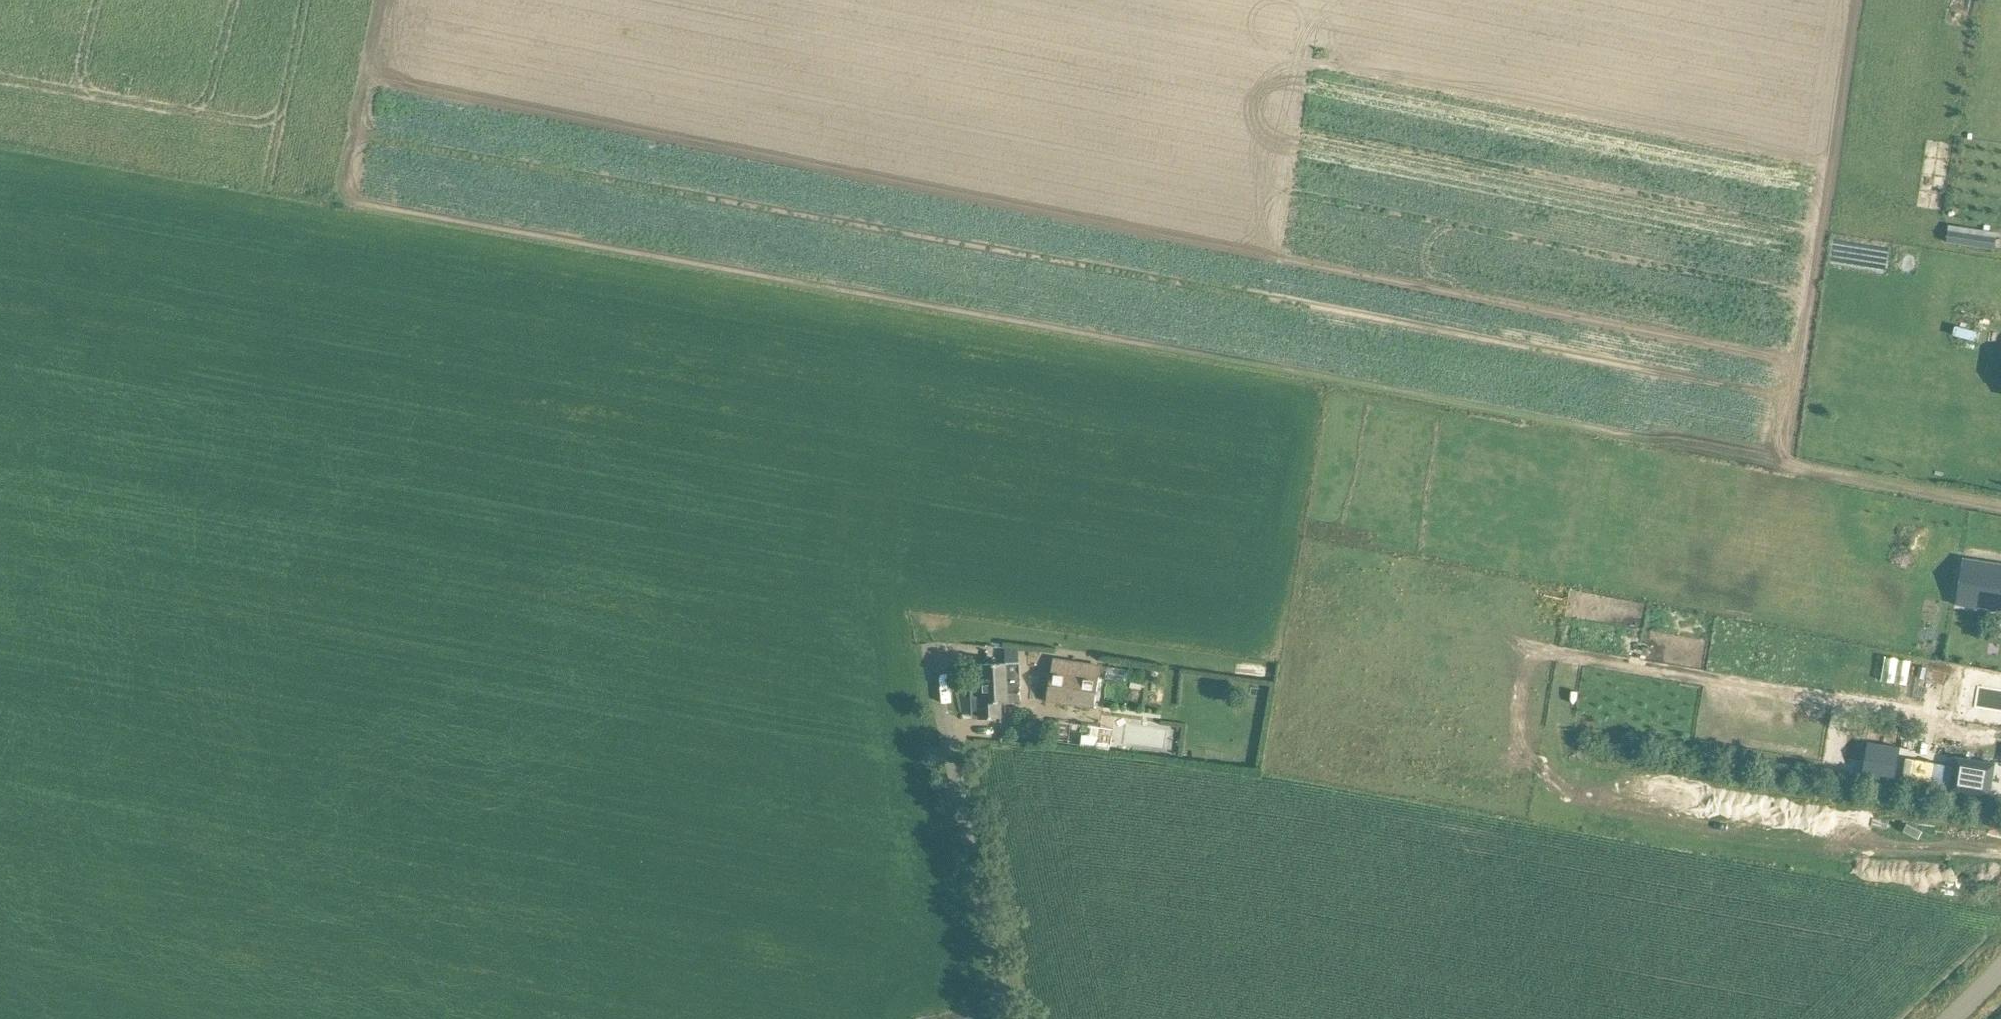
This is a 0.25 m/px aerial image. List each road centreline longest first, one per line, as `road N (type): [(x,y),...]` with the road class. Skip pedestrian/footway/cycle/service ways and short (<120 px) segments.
road 1 (unclassified): [(1012,1018),(929,642)]

